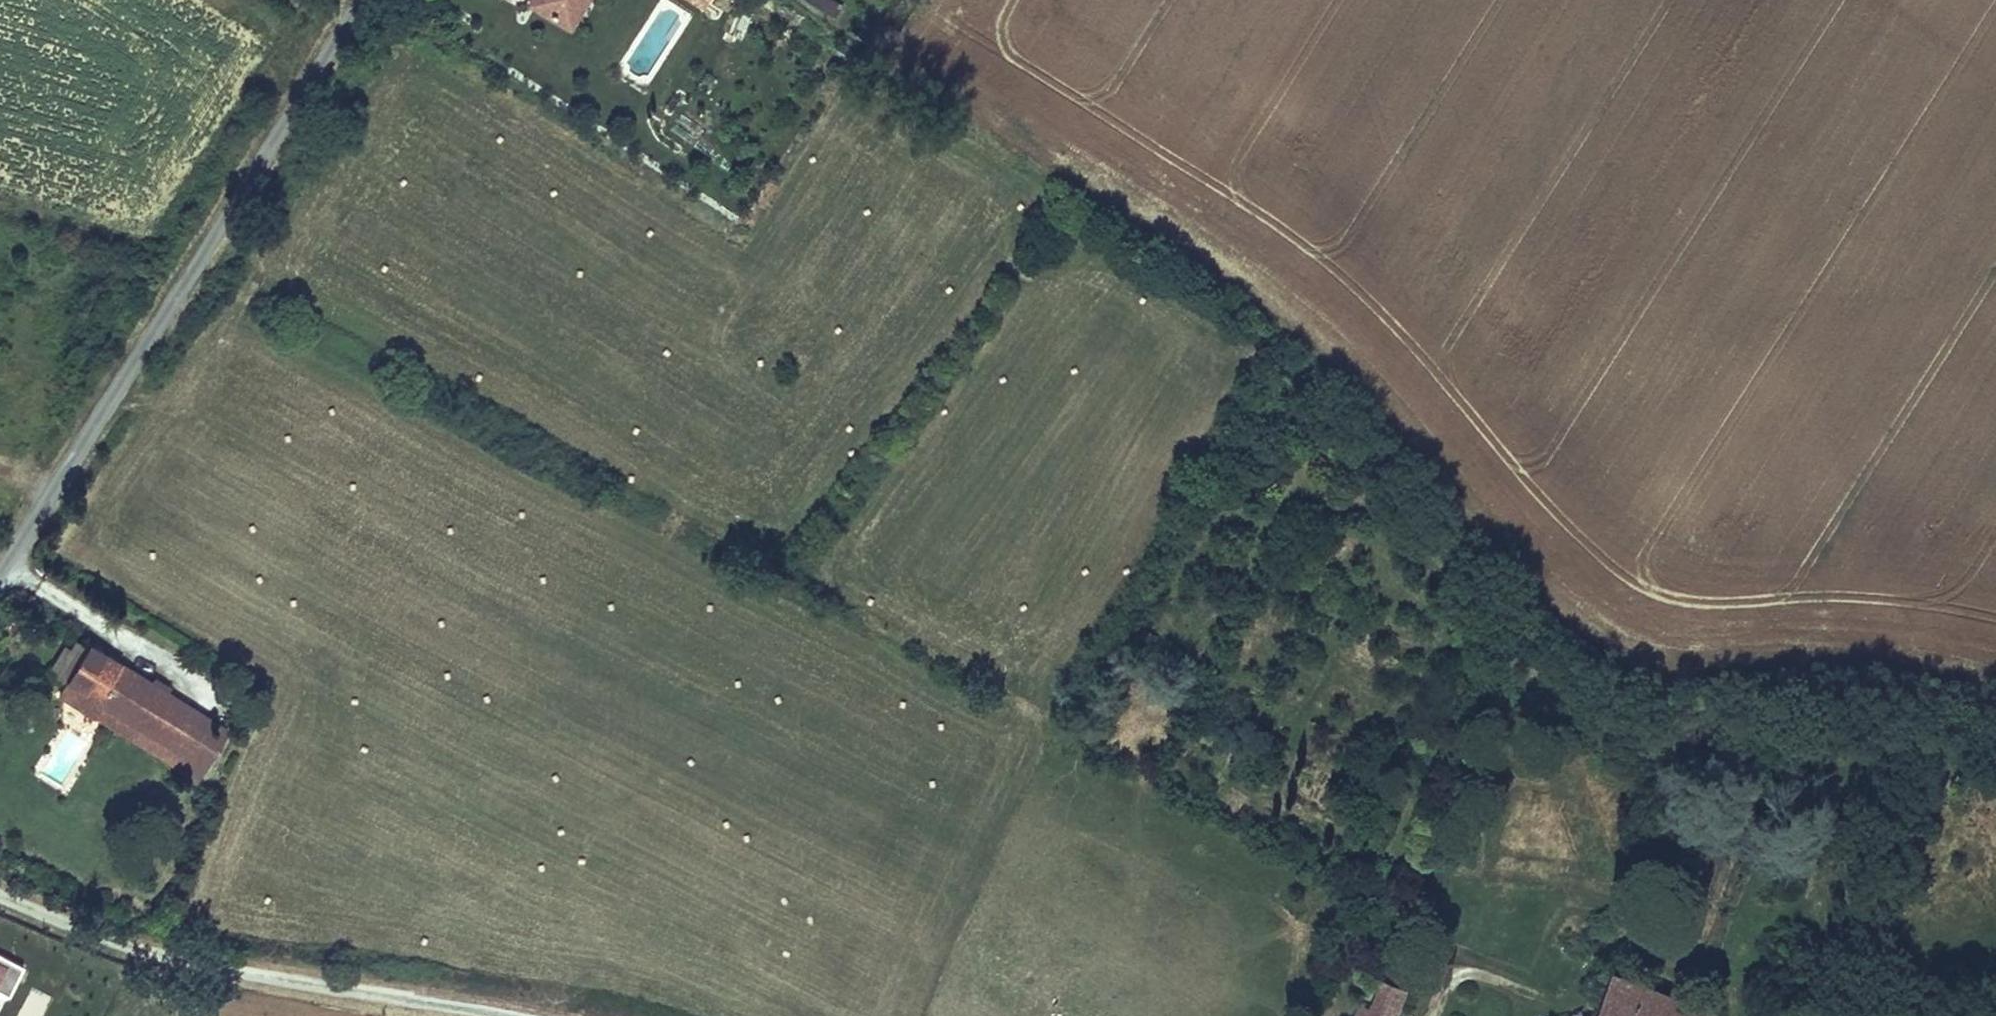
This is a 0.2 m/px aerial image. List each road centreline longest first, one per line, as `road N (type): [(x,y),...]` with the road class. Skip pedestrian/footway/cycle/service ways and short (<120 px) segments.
road 1 (residential): [(0,579),(359,0)]

